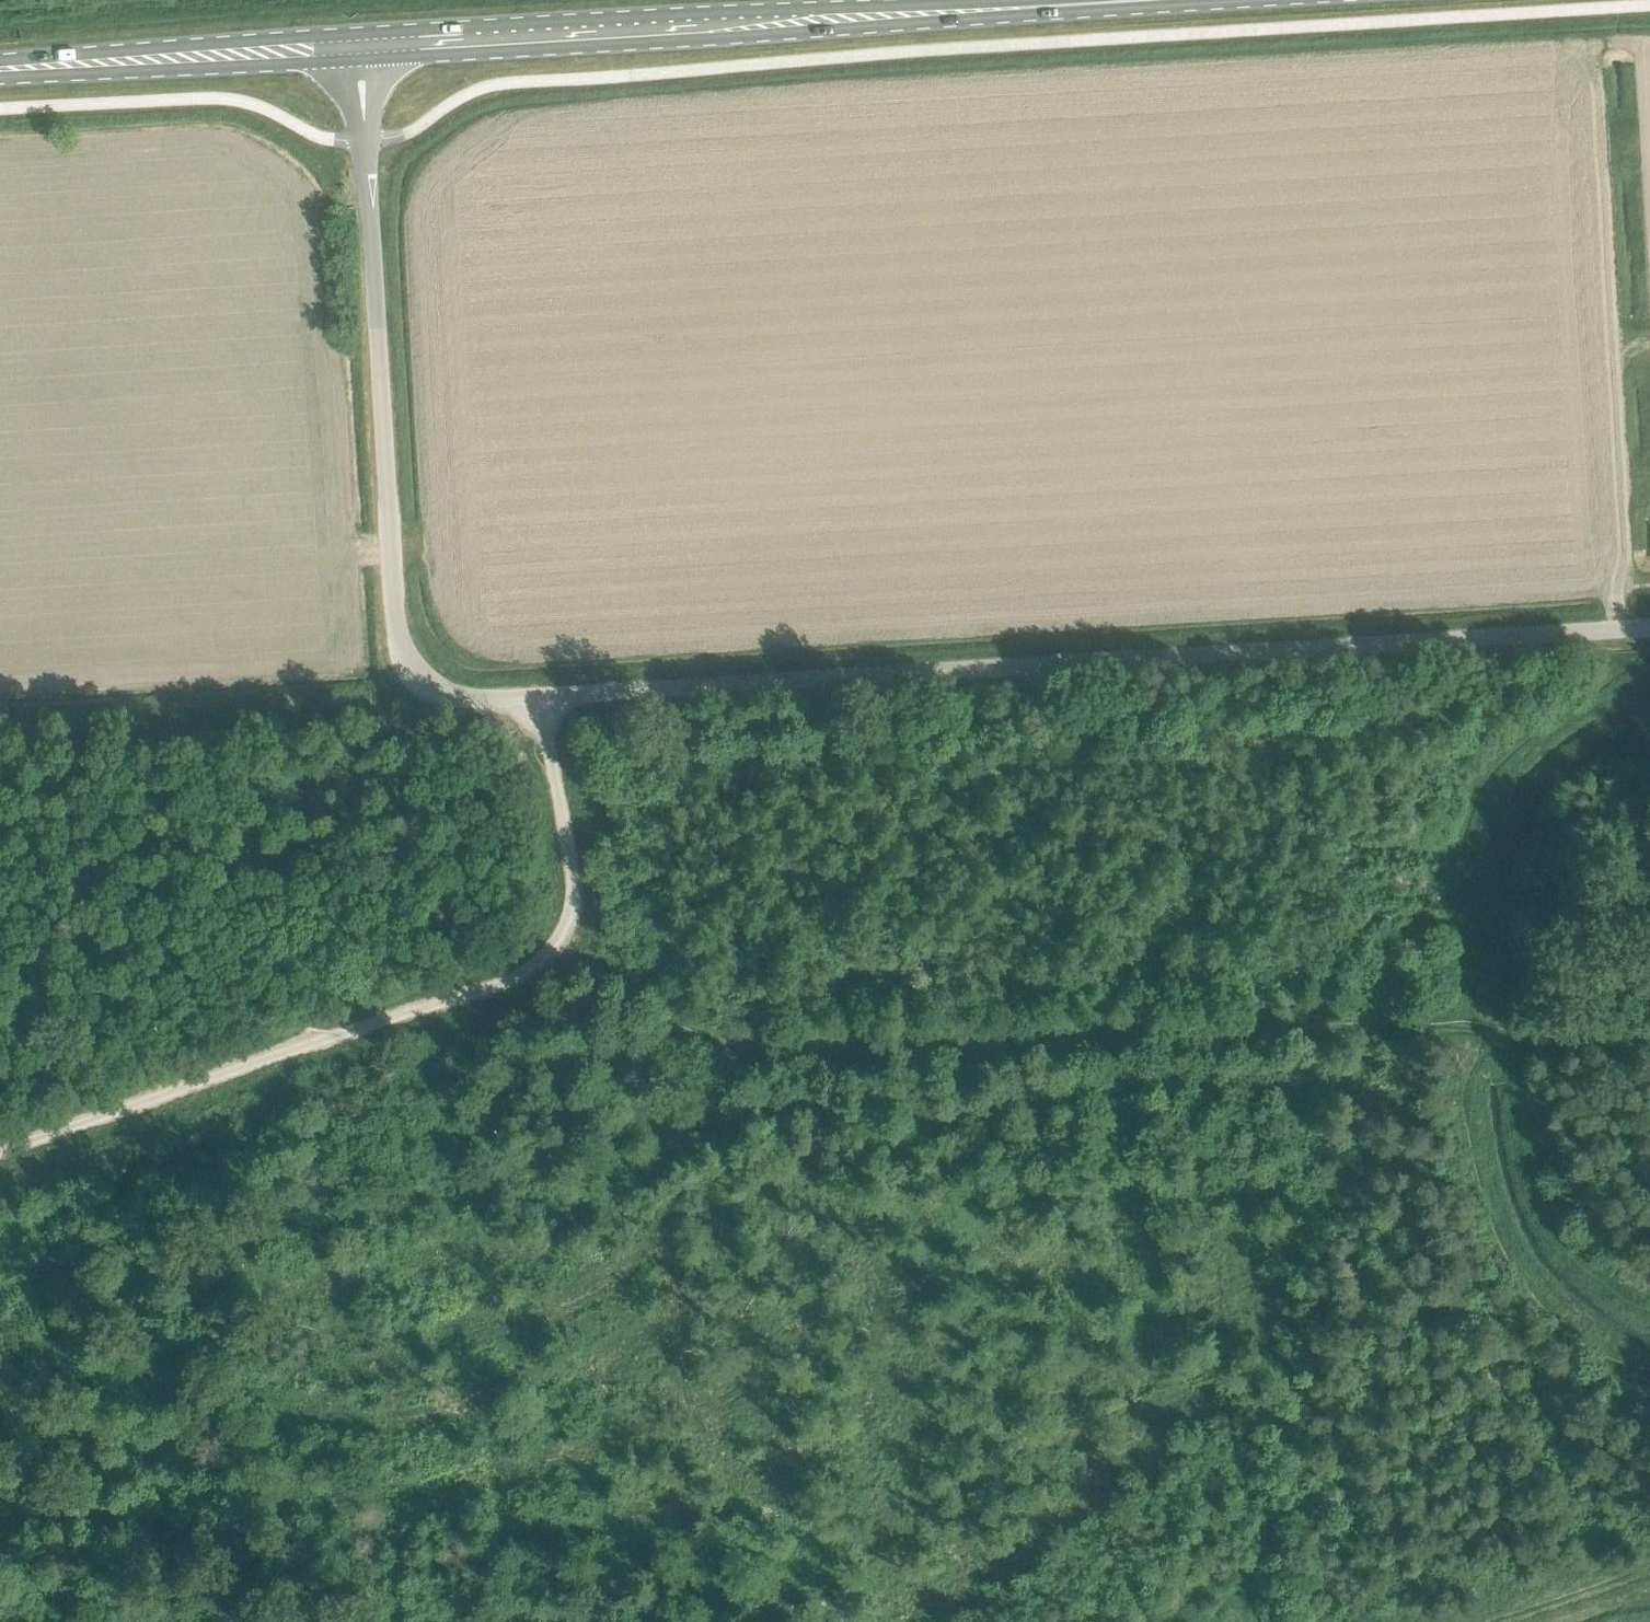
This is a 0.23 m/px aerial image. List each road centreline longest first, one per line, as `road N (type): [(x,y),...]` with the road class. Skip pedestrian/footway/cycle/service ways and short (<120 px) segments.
road 1 (unclassified): [(1649,623),(393,674),(360,45)]
road 2 (primary): [(360,45),(1082,0)]
road 3 (primary): [(0,68),(360,45)]

